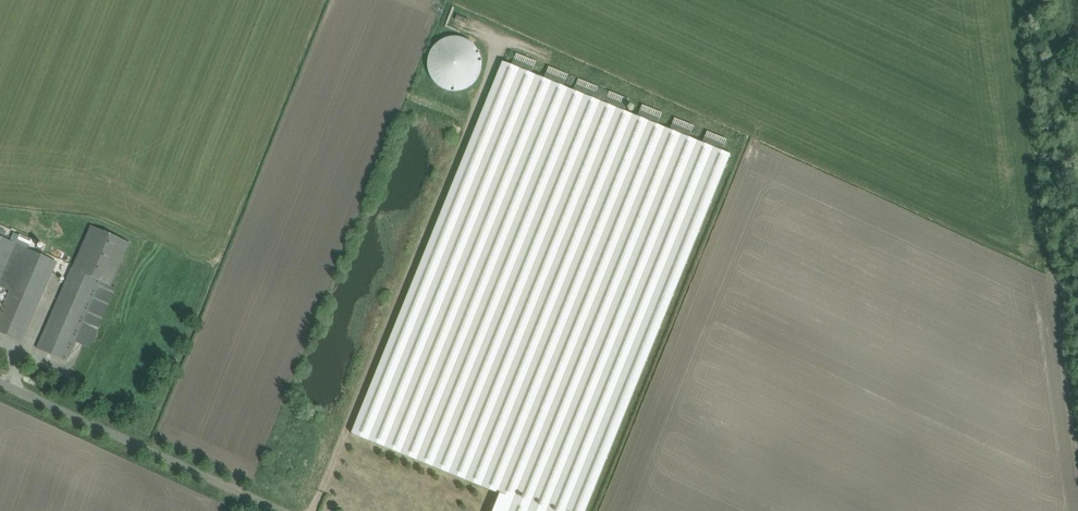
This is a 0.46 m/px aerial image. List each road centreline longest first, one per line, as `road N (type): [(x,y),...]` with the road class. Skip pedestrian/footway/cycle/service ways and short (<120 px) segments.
road 1 (track): [(334,0),(154,451)]
road 2 (unclassified): [(285,510),(0,381)]
road 3 (track): [(1059,0),(1077,129)]

